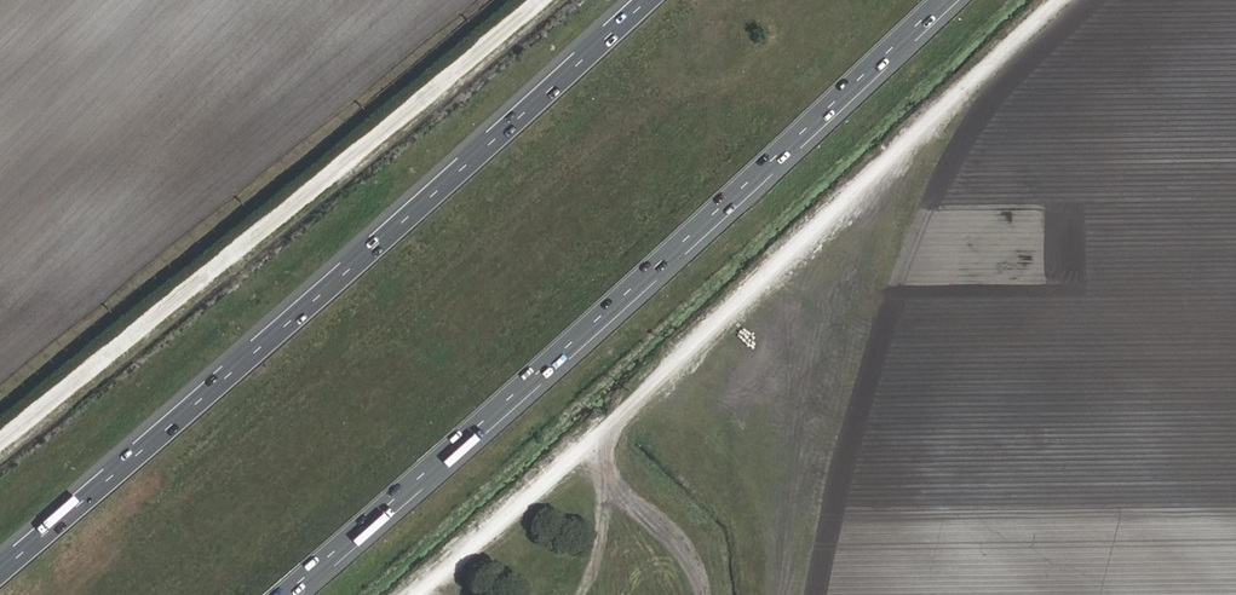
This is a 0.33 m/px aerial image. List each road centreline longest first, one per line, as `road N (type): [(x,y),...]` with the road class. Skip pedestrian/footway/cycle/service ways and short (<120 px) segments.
road 1 (motorway): [(288,594),(736,213),(950,0)]
road 2 (track): [(414,594),(741,304),(1061,0)]
road 3 (motorway): [(646,0),(222,384),(0,571)]
road 4 (track): [(547,0),(0,443)]

